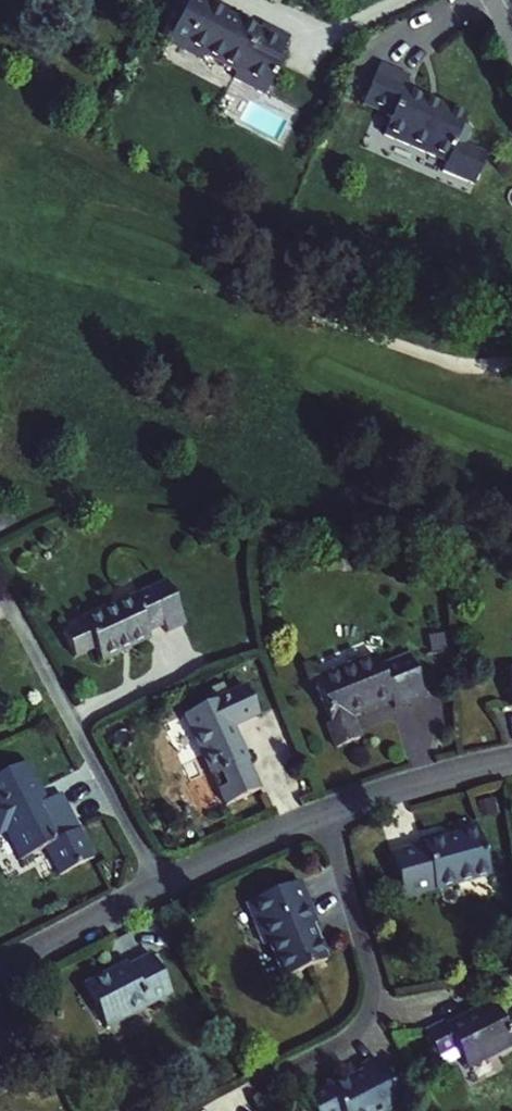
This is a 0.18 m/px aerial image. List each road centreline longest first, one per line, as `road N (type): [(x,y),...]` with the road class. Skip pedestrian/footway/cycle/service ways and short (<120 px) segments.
road 1 (residential): [(165,885),(0,582)]
road 2 (residential): [(325,814),(368,963),(371,1005),(368,1021),(343,1044),(263,1083)]
road 3 (residential): [(511,761),(325,814)]
road 4 (residential): [(165,885),(0,971)]
road 5 (residential): [(325,814),(165,885)]

